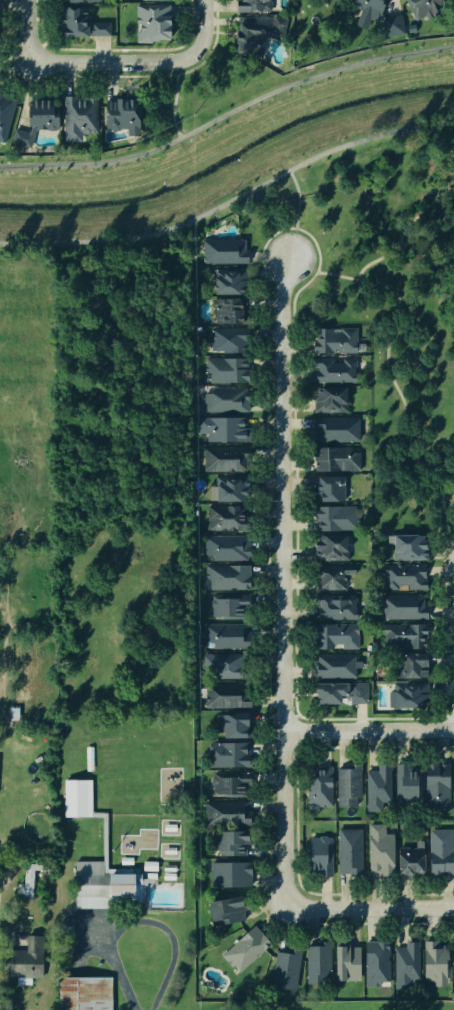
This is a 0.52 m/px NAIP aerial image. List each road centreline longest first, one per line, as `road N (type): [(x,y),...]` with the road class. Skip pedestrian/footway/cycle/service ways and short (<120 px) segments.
road 1 (residential): [(286,914),(278,292),(285,259)]
road 2 (residential): [(26,61),(172,63),(194,50),(200,0)]
road 3 (residential): [(453,732),(284,731)]
road 4 (residential): [(453,913),(286,914)]

